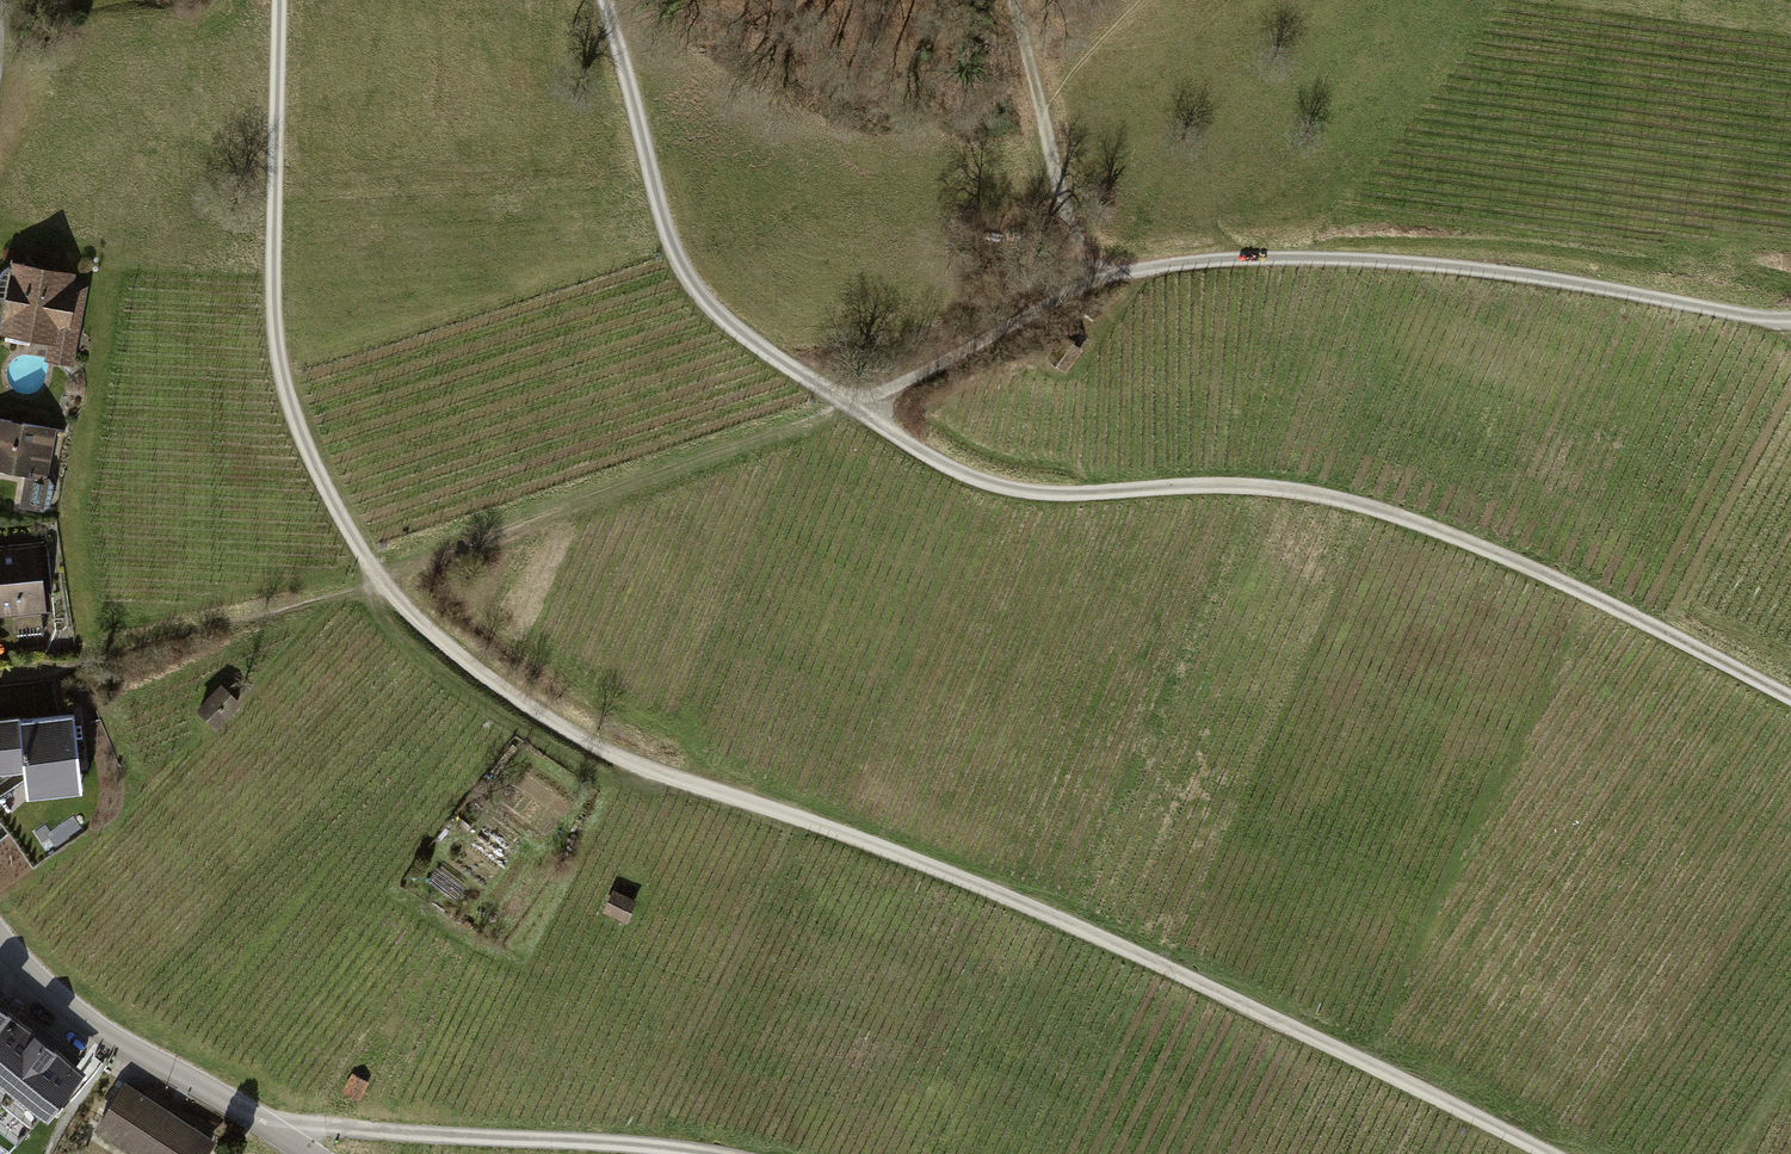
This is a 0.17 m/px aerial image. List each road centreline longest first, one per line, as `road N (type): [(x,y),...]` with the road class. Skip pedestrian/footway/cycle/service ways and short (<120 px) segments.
road 1 (track): [(1790,699),(1574,587),(1409,520),(1300,491),(1030,492),(950,469),(848,406),(704,298),(661,212),(610,0)]
road 2 (track): [(1548,1153),(1382,1067),(924,864),(627,763),(470,664),(378,576)]
road 3 (track): [(378,576),(848,406),(1098,281)]
road 4 (track): [(1098,281),(1191,261),(1396,261),(1790,318)]
road 5 (track): [(378,576),(312,461),(275,336),(279,0)]
road 6 (residential): [(0,940),(118,1046),(297,1153)]
road 7 (track): [(623,1153),(319,1132),(290,1150)]
road 8 (track): [(1098,281),(1072,232),(1021,29)]

